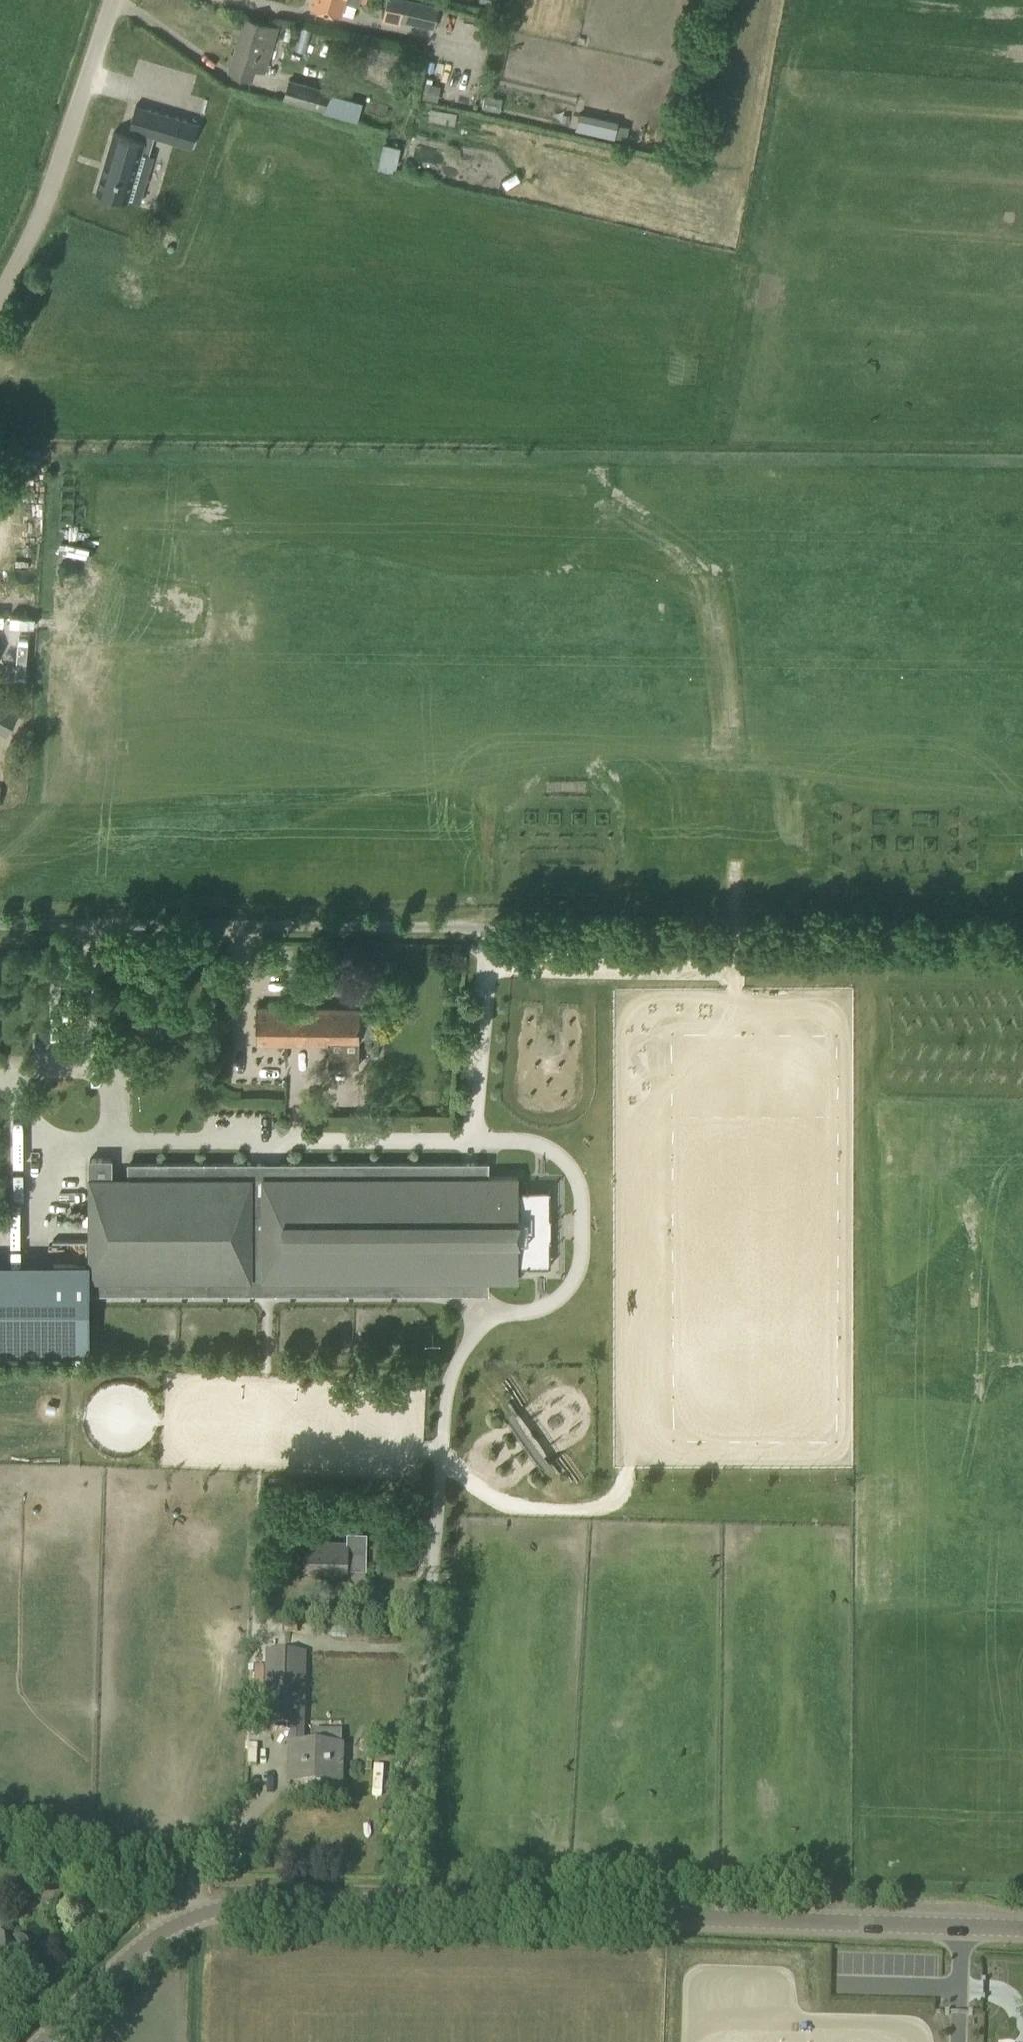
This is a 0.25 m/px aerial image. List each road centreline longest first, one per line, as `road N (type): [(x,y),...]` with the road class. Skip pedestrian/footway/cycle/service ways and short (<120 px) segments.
road 1 (tertiary): [(42,2041),(164,1931),(241,1906),(1022,1930)]
road 2 (unclassified): [(0,923),(496,927)]
road 3 (unclassified): [(0,293),(44,208),(113,0)]

